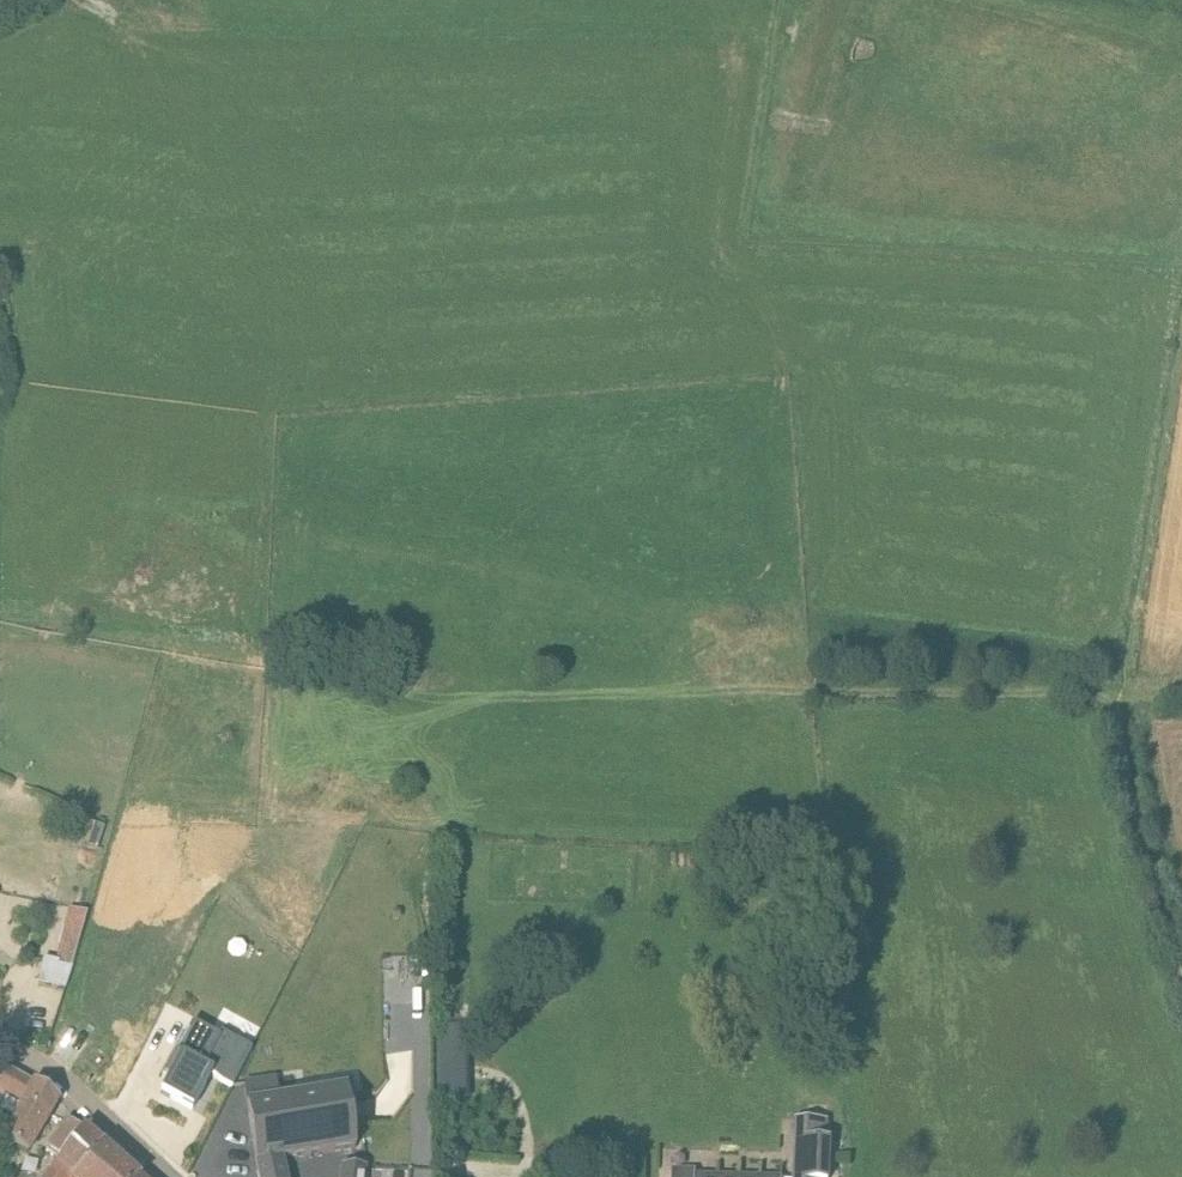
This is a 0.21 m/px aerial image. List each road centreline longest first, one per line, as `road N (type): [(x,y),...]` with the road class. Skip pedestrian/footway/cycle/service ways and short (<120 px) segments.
road 1 (track): [(1121,691),(525,683),(474,705),(421,758),(400,790),(394,833)]
road 2 (track): [(1181,975),(1147,867),(1115,719),(1121,691)]
road 3 (unclassified): [(170,1176),(64,1078),(0,1043)]

